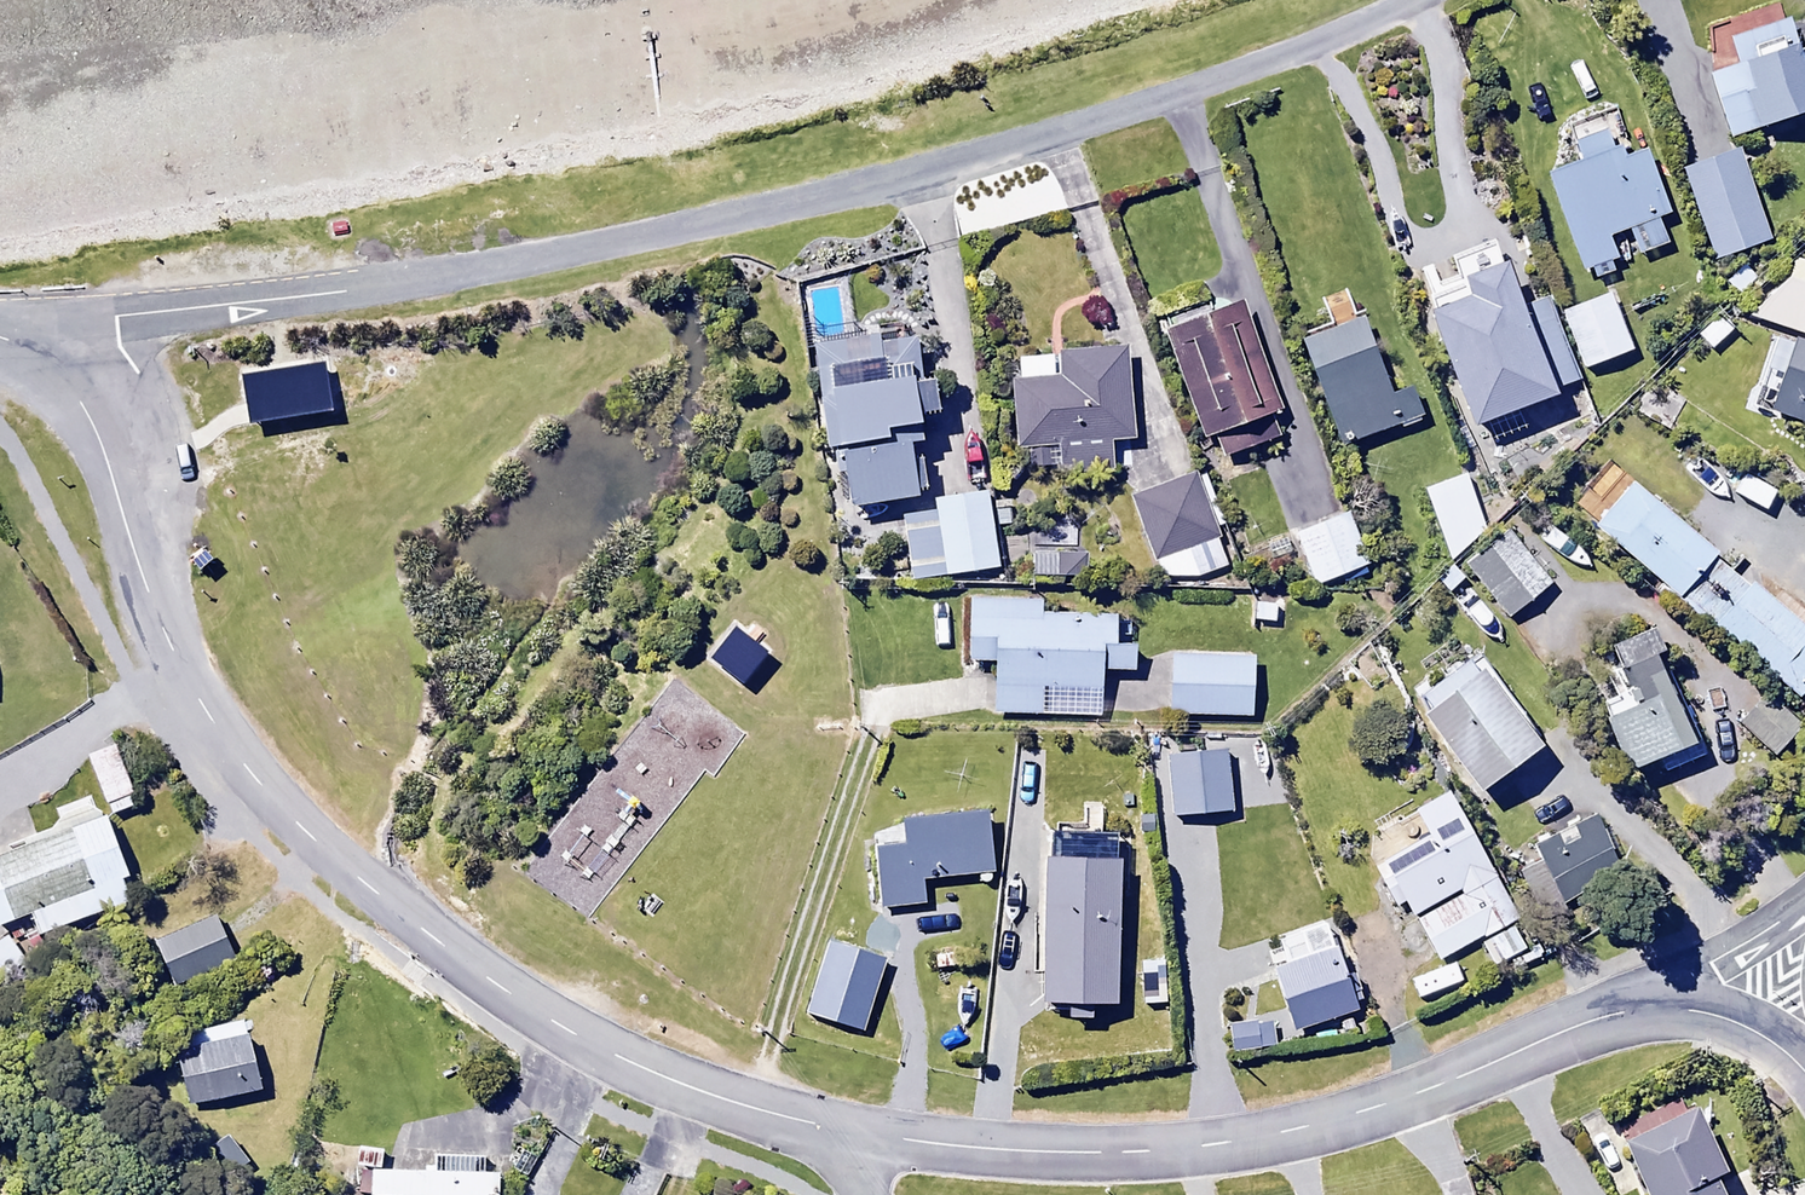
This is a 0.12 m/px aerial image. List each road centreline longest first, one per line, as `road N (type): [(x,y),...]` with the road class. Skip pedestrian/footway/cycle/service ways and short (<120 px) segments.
road 1 (residential): [(29,346),(117,317),(344,290),(640,236),(964,159),(1257,65),(1405,0)]
road 2 (tertiary): [(29,346),(96,425),(147,586),(209,719),(314,845),(429,939),(570,1033),(709,1095),(861,1136)]
road 3 (tertiary): [(861,1136),(1094,1154),(1224,1142),(1366,1113),(1587,1022)]
road 4 (residential): [(1804,898),(1587,1022)]
road 5 (tertiary): [(1587,1022),(1646,1007),(1693,1009),(1771,1040),(1804,1071)]

